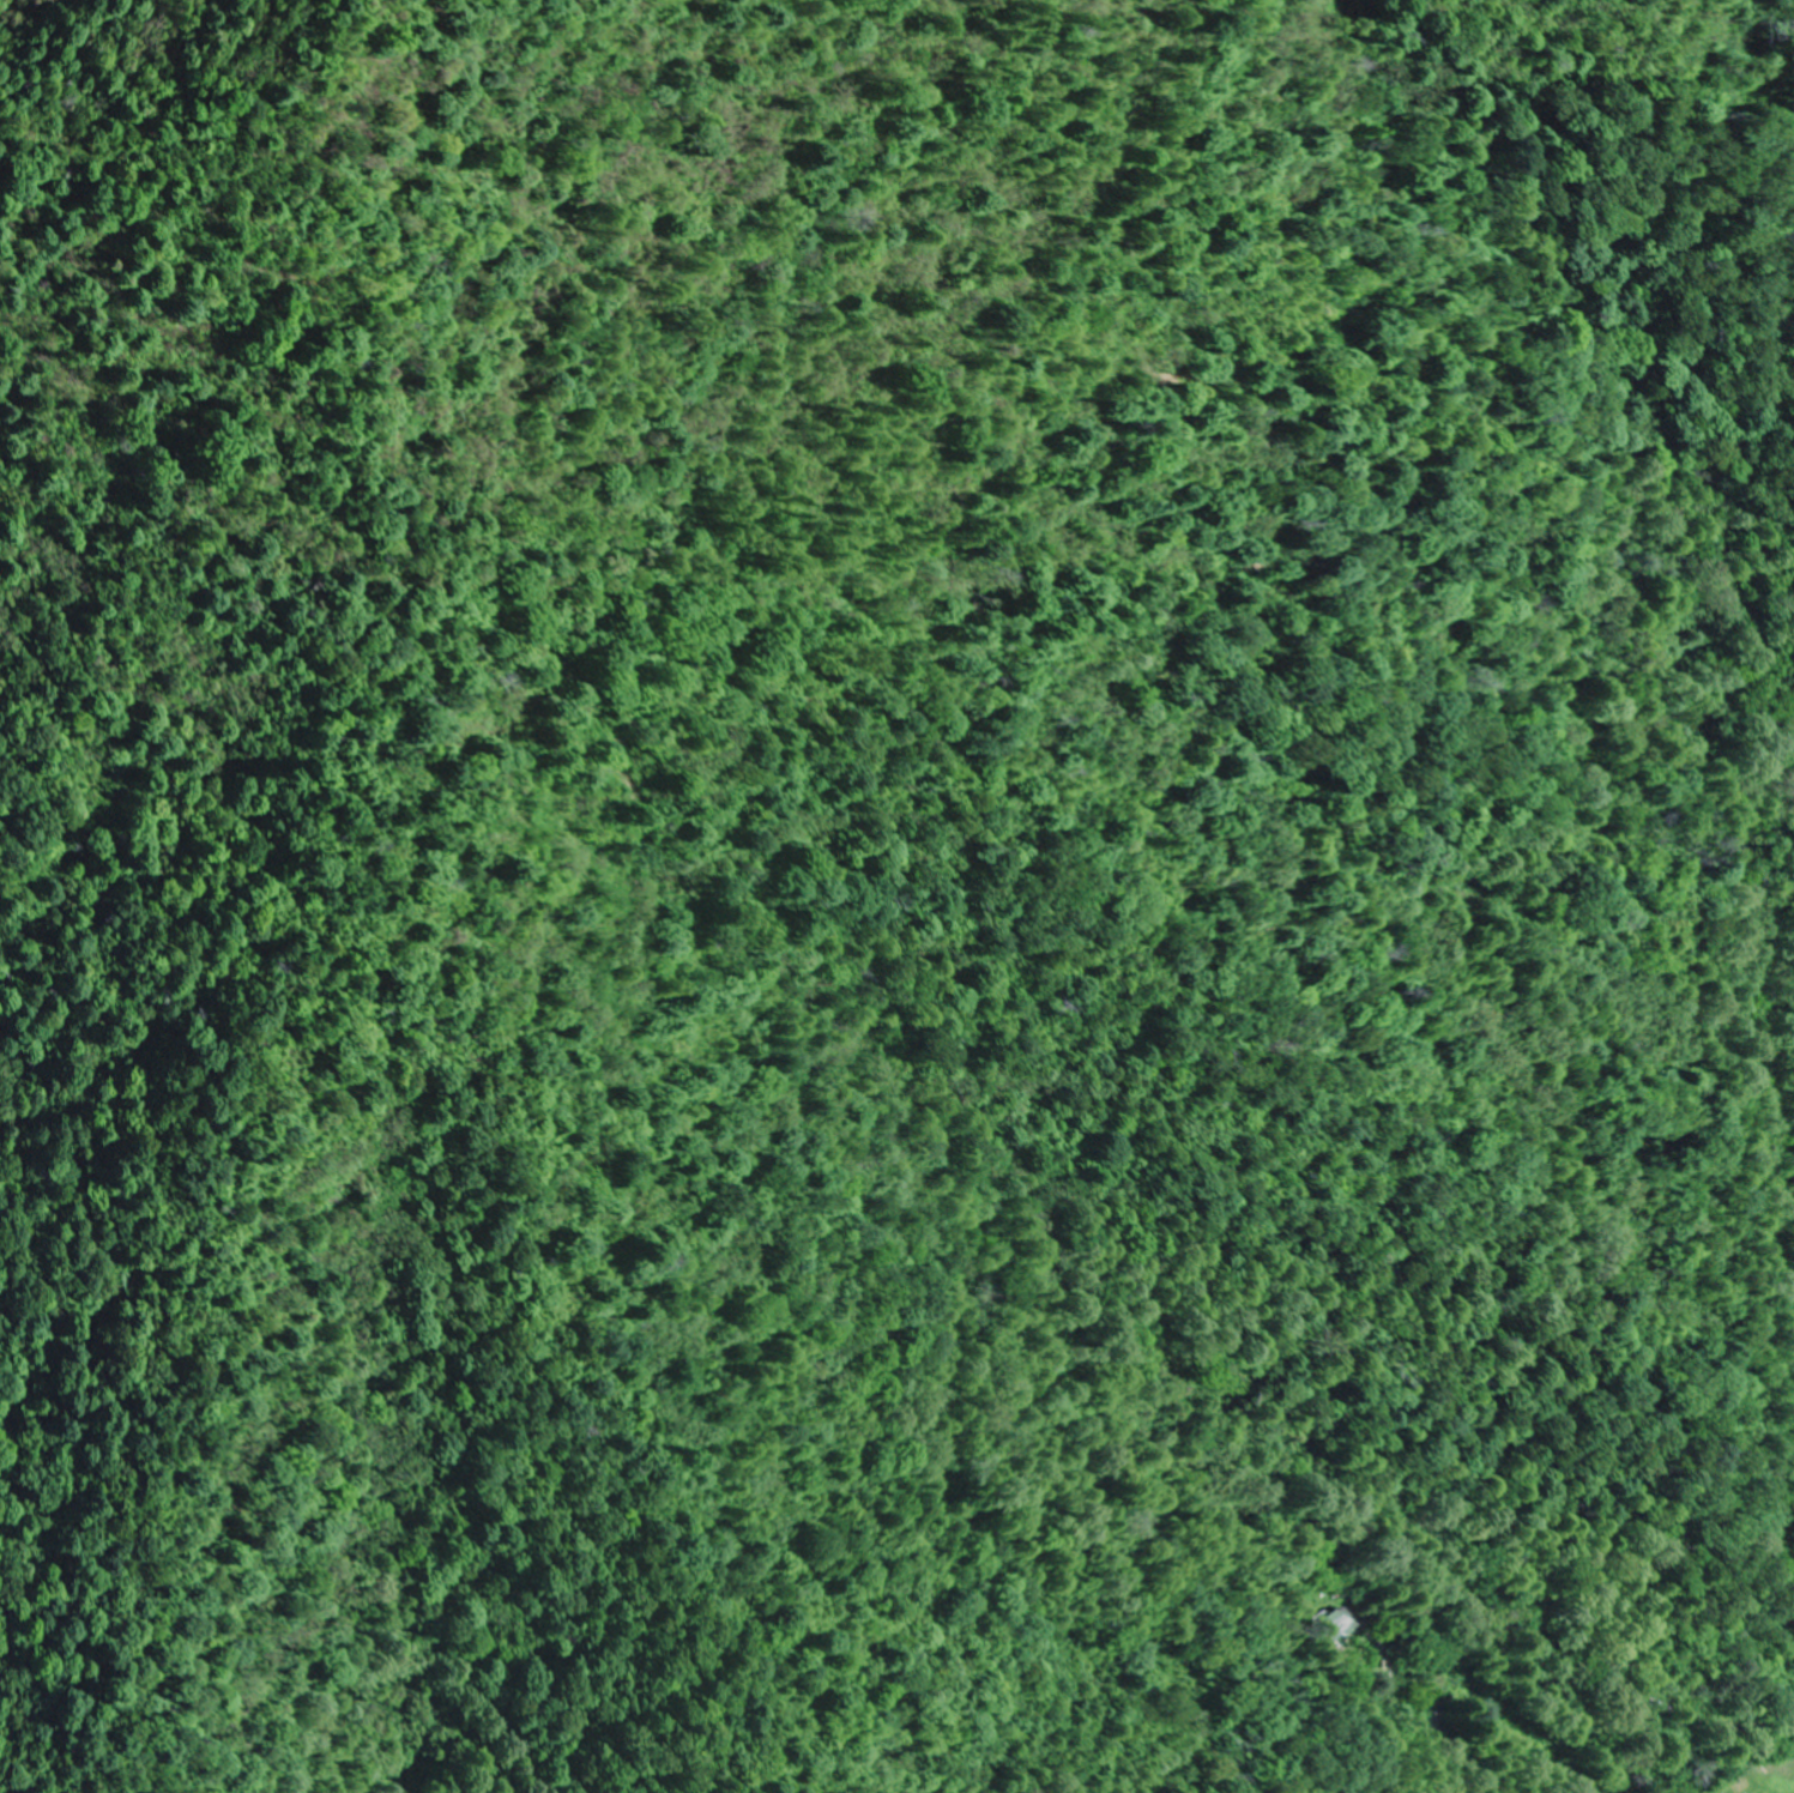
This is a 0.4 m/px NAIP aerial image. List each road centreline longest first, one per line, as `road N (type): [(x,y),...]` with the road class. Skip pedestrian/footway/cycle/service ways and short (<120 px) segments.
road 1 (residential): [(1793,1712),(1758,1728),(1720,1726),(1643,1696),(1443,1581),(1421,1586),(1413,1607),(1437,1707),(1426,1729),(1412,1723),(1391,1670)]

